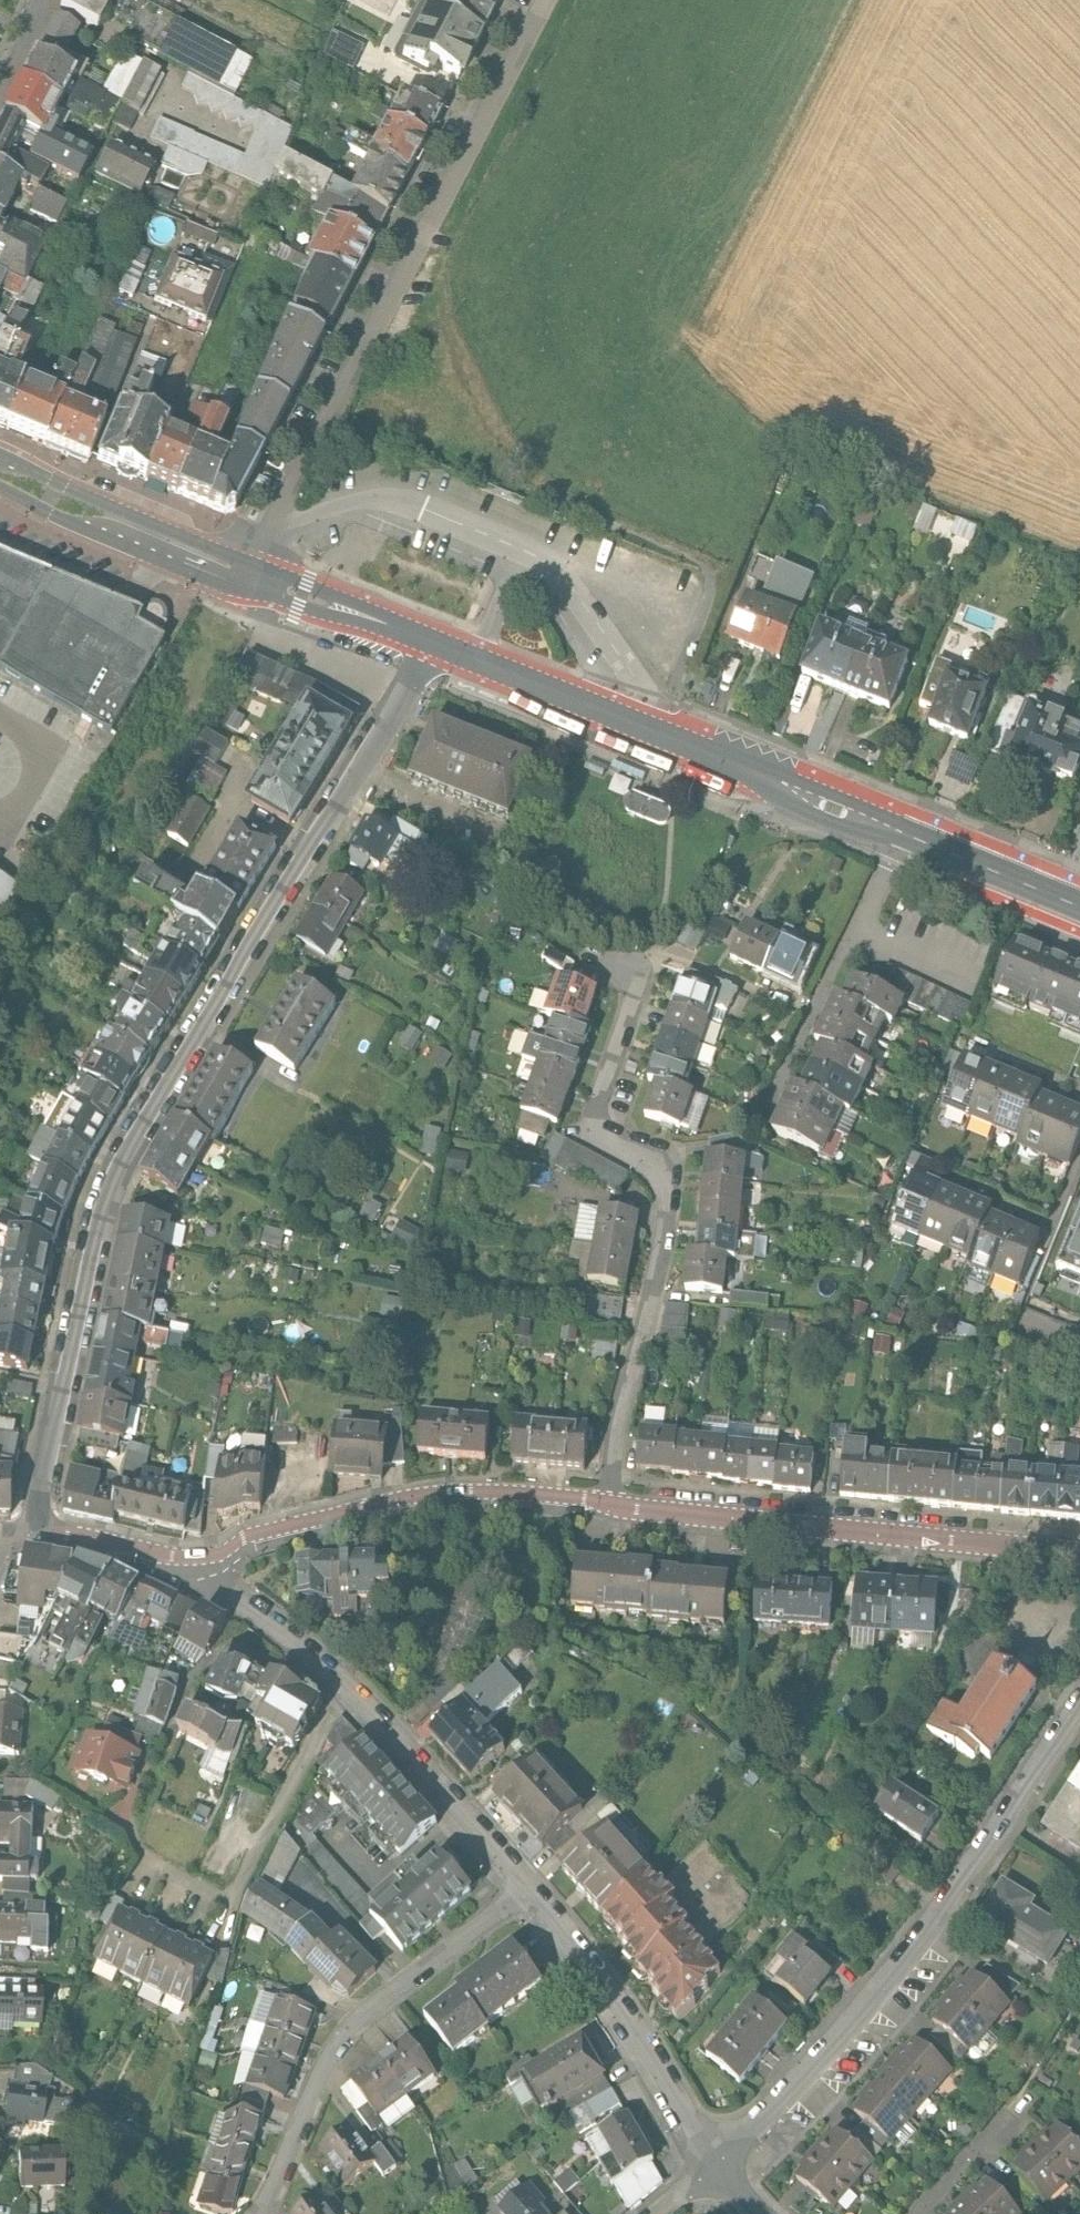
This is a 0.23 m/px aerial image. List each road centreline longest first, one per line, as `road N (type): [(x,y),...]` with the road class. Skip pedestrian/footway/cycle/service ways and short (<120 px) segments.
road 1 (residential): [(35,1537),(104,1206),(130,1148),(432,643)]
road 2 (primary): [(432,643),(1079,914)]
road 3 (residential): [(544,0),(258,565)]
road 4 (residential): [(650,965),(597,1130),(606,1148),(658,1180),(669,1215),(619,1445),(612,1518)]
road 5 (residential): [(1079,1713),(932,1942),(801,2100),(718,2185)]
road 6 (residential): [(203,1565),(218,1600),(348,1702),(534,1908)]
road 7 (residential): [(1079,1567),(612,1518)]
road 8 (residential): [(612,1518),(458,1509),(203,1565)]
road 9 (residential): [(534,1908),(359,2050),(328,2097),(277,2213)]
road 10 (residential): [(534,1908),(642,2048),(718,2185)]
road 11 (primary): [(258,565),(0,452)]
road 12 (primary): [(0,489),(247,593)]
road 13 (residential): [(203,1565),(35,1537)]
road 14 (primary): [(247,593),(359,628),(379,621)]
road 15 (primary): [(379,621),(366,604),(258,565)]

